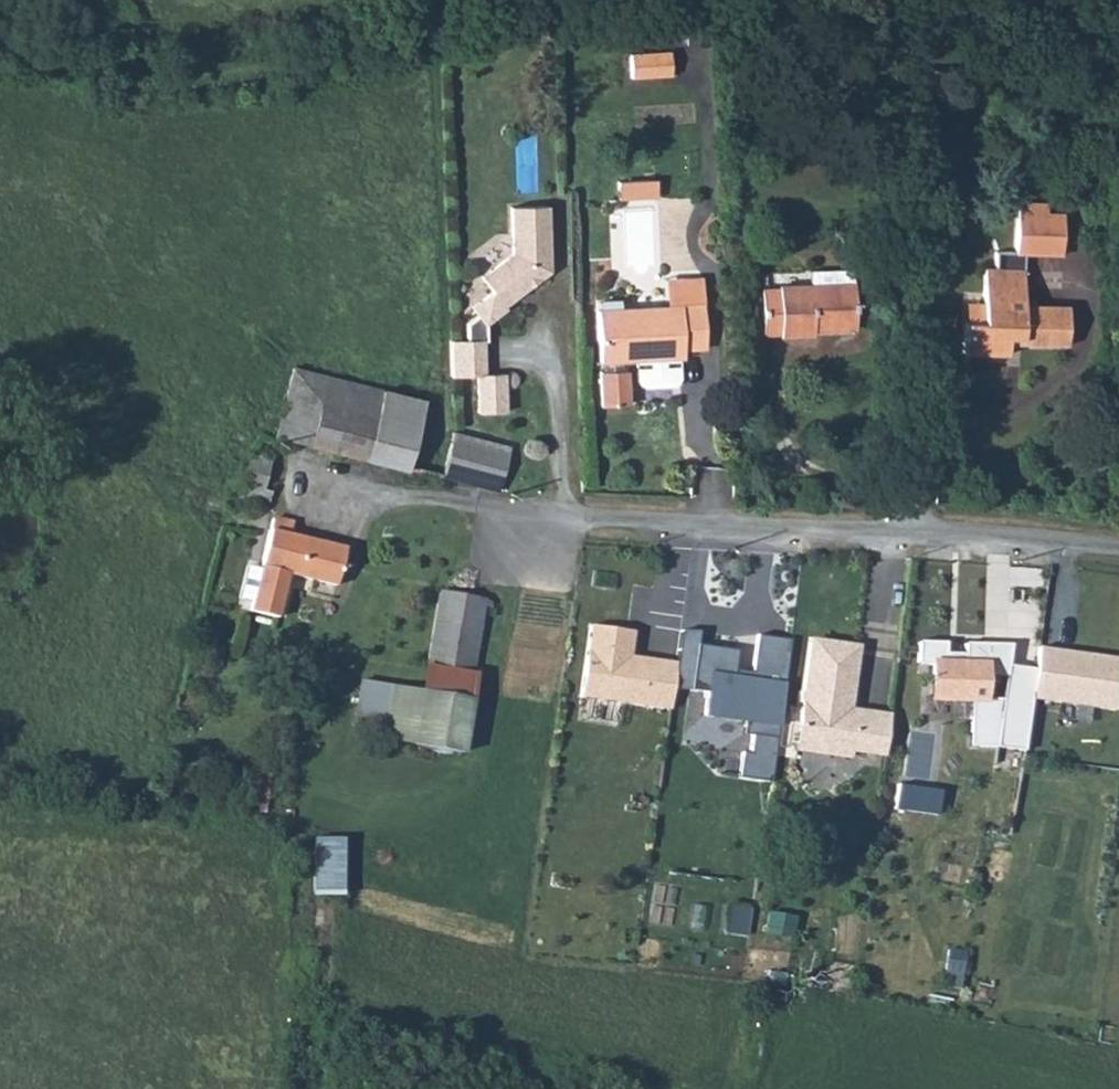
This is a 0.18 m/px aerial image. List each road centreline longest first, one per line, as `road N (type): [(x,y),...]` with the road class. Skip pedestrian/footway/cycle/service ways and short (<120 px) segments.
road 1 (unclassified): [(1118,552),(564,512),(521,550)]

